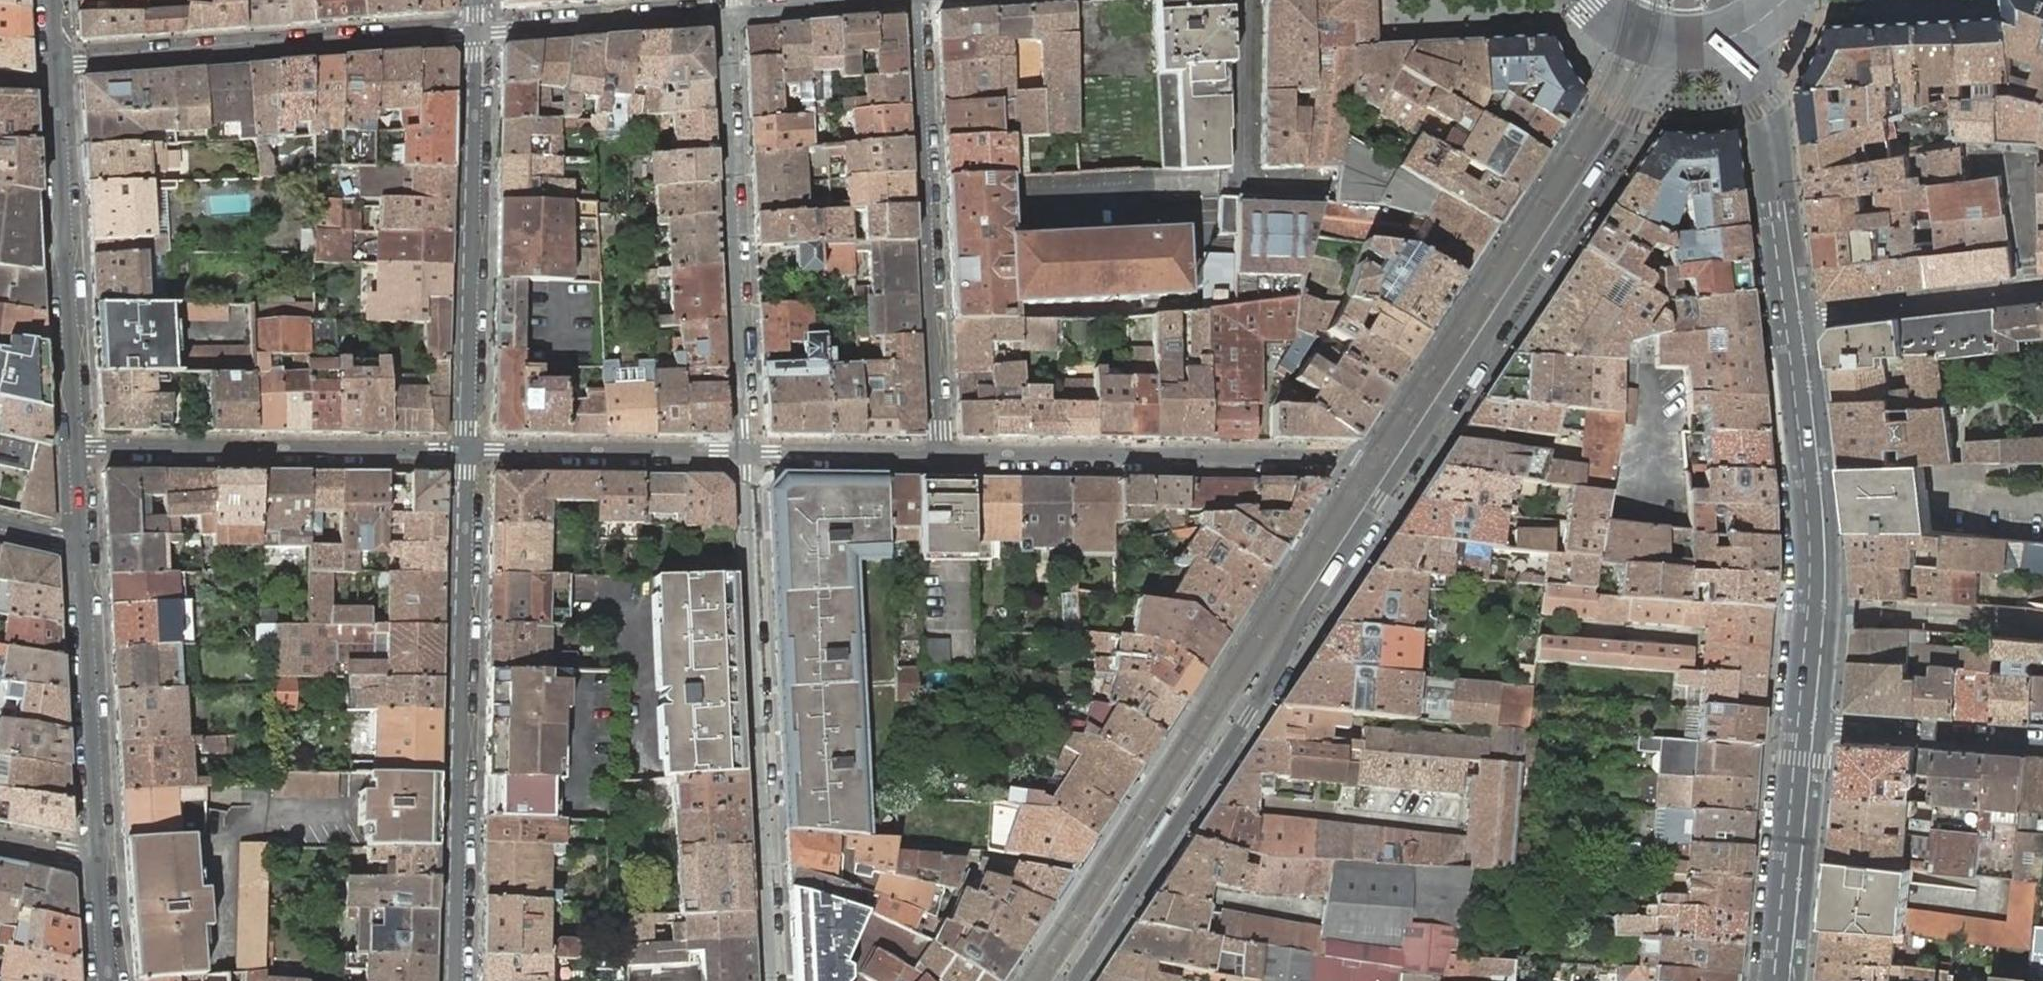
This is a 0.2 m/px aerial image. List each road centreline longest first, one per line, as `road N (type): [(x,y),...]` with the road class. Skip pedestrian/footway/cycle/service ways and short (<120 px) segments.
road 1 (tertiary): [(1074,980),(1406,458)]
road 2 (residential): [(456,980),(469,451)]
road 3 (residential): [(746,453),(771,980)]
road 4 (tertiary): [(1406,458),(1624,135),(1659,71),(1662,44)]
road 5 (residential): [(936,454),(1406,458)]
road 6 (residential): [(936,454),(915,0)]
road 7 (residential): [(720,11),(746,453)]
road 8 (residential): [(478,31),(55,64)]
road 9 (residential): [(469,451),(478,31)]
road 10 (secondary): [(1795,320),(1816,559),(1805,724)]
road 11 (residential): [(77,448),(469,451)]
road 12 (residential): [(77,448),(55,64)]
road 13 (residential): [(99,853),(82,541)]
road 14 (secondary): [(1741,34),(1759,80),(1795,320)]
road 15 (residential): [(469,451),(746,453)]
road 16 (secondary): [(1805,724),(1782,980)]
road 17 (residential): [(2042,293),(1795,320)]
road 18 (residential): [(720,11),(478,31)]
road 19 (residential): [(1805,724),(2042,740)]
road 20 (residential): [(746,453),(936,454)]
road 21 (residential): [(859,0),(720,11)]
road 22 (residential): [(108,980),(99,853)]

